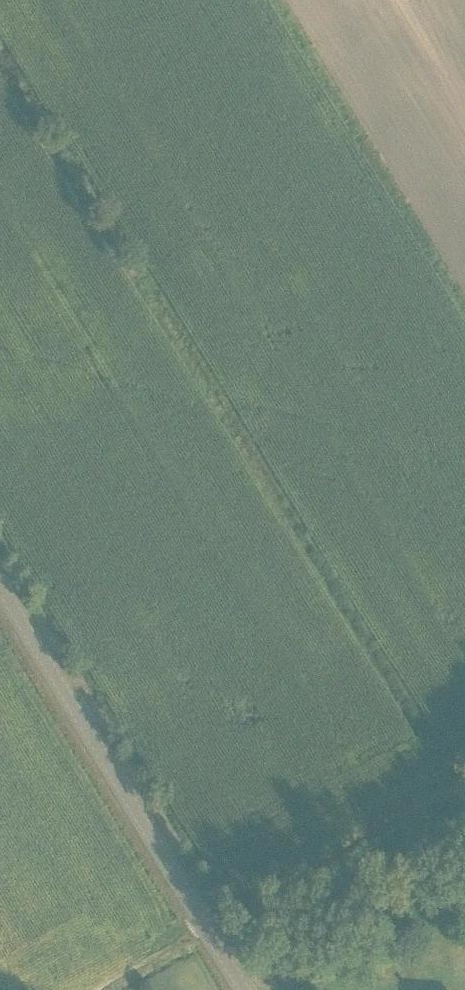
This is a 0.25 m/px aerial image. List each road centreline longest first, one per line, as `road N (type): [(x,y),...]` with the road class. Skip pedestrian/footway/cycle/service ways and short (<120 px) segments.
road 1 (tertiary): [(243,989),(0,588)]

